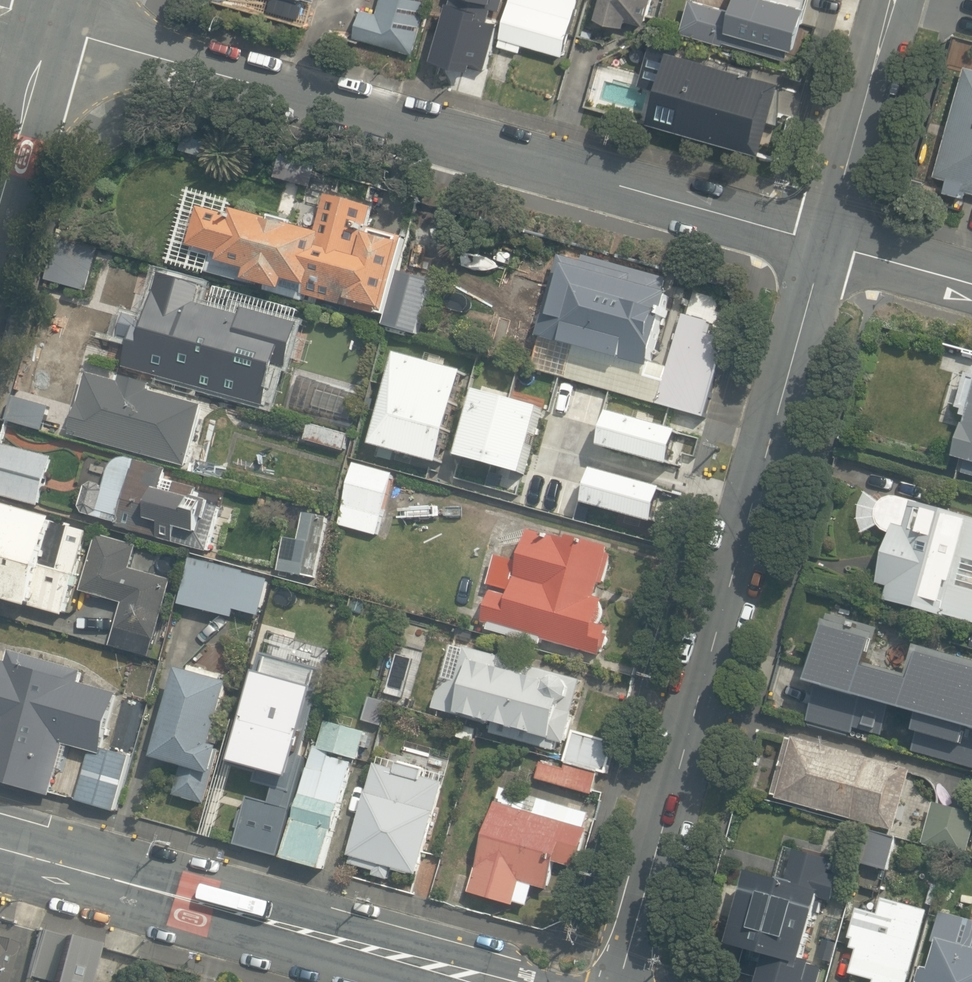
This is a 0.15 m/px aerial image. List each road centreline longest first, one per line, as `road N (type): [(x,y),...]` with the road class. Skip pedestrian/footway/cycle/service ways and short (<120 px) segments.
road 1 (residential): [(53,27),(823,241)]
road 2 (residential): [(618,981),(823,241)]
road 3 (secondary): [(0,848),(476,977)]
road 4 (residential): [(823,241),(892,0)]
road 5 (residential): [(53,27),(0,214)]
road 6 (residential): [(823,241),(971,282)]

